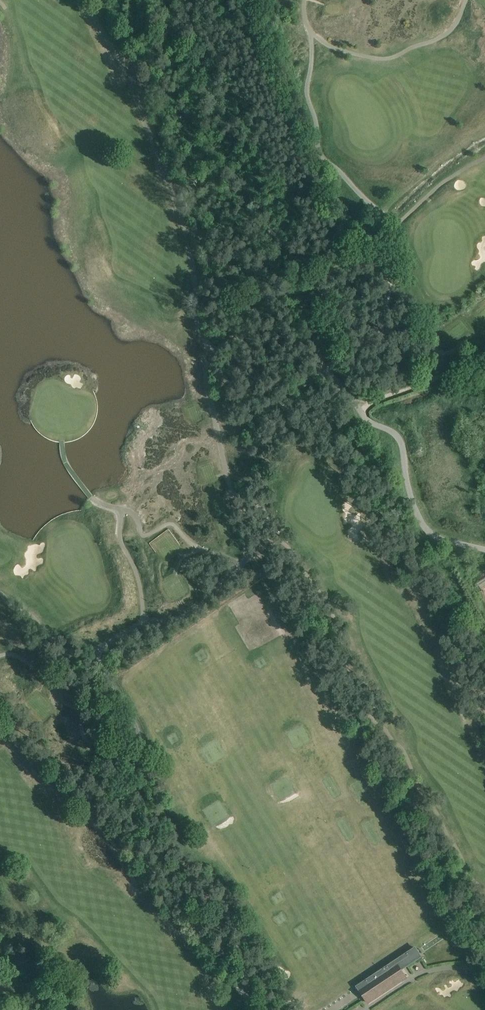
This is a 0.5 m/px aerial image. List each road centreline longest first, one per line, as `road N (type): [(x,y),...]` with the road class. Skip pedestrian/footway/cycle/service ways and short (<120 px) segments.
road 1 (track): [(61,439),(67,467),(86,491),(118,508),(148,625)]

